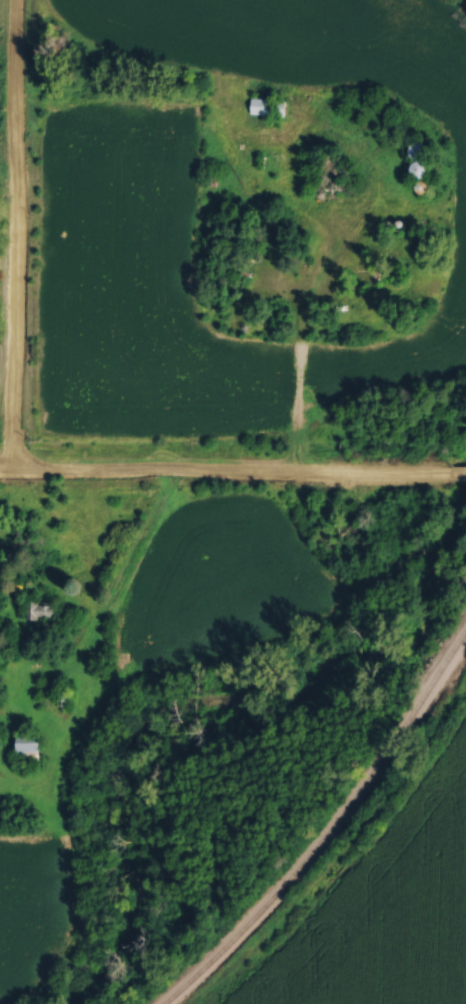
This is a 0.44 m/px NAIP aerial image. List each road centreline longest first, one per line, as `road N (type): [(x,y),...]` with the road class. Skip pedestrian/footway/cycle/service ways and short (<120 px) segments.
road 1 (residential): [(13,472),(17,0)]
road 2 (residential): [(465,472),(0,472)]

